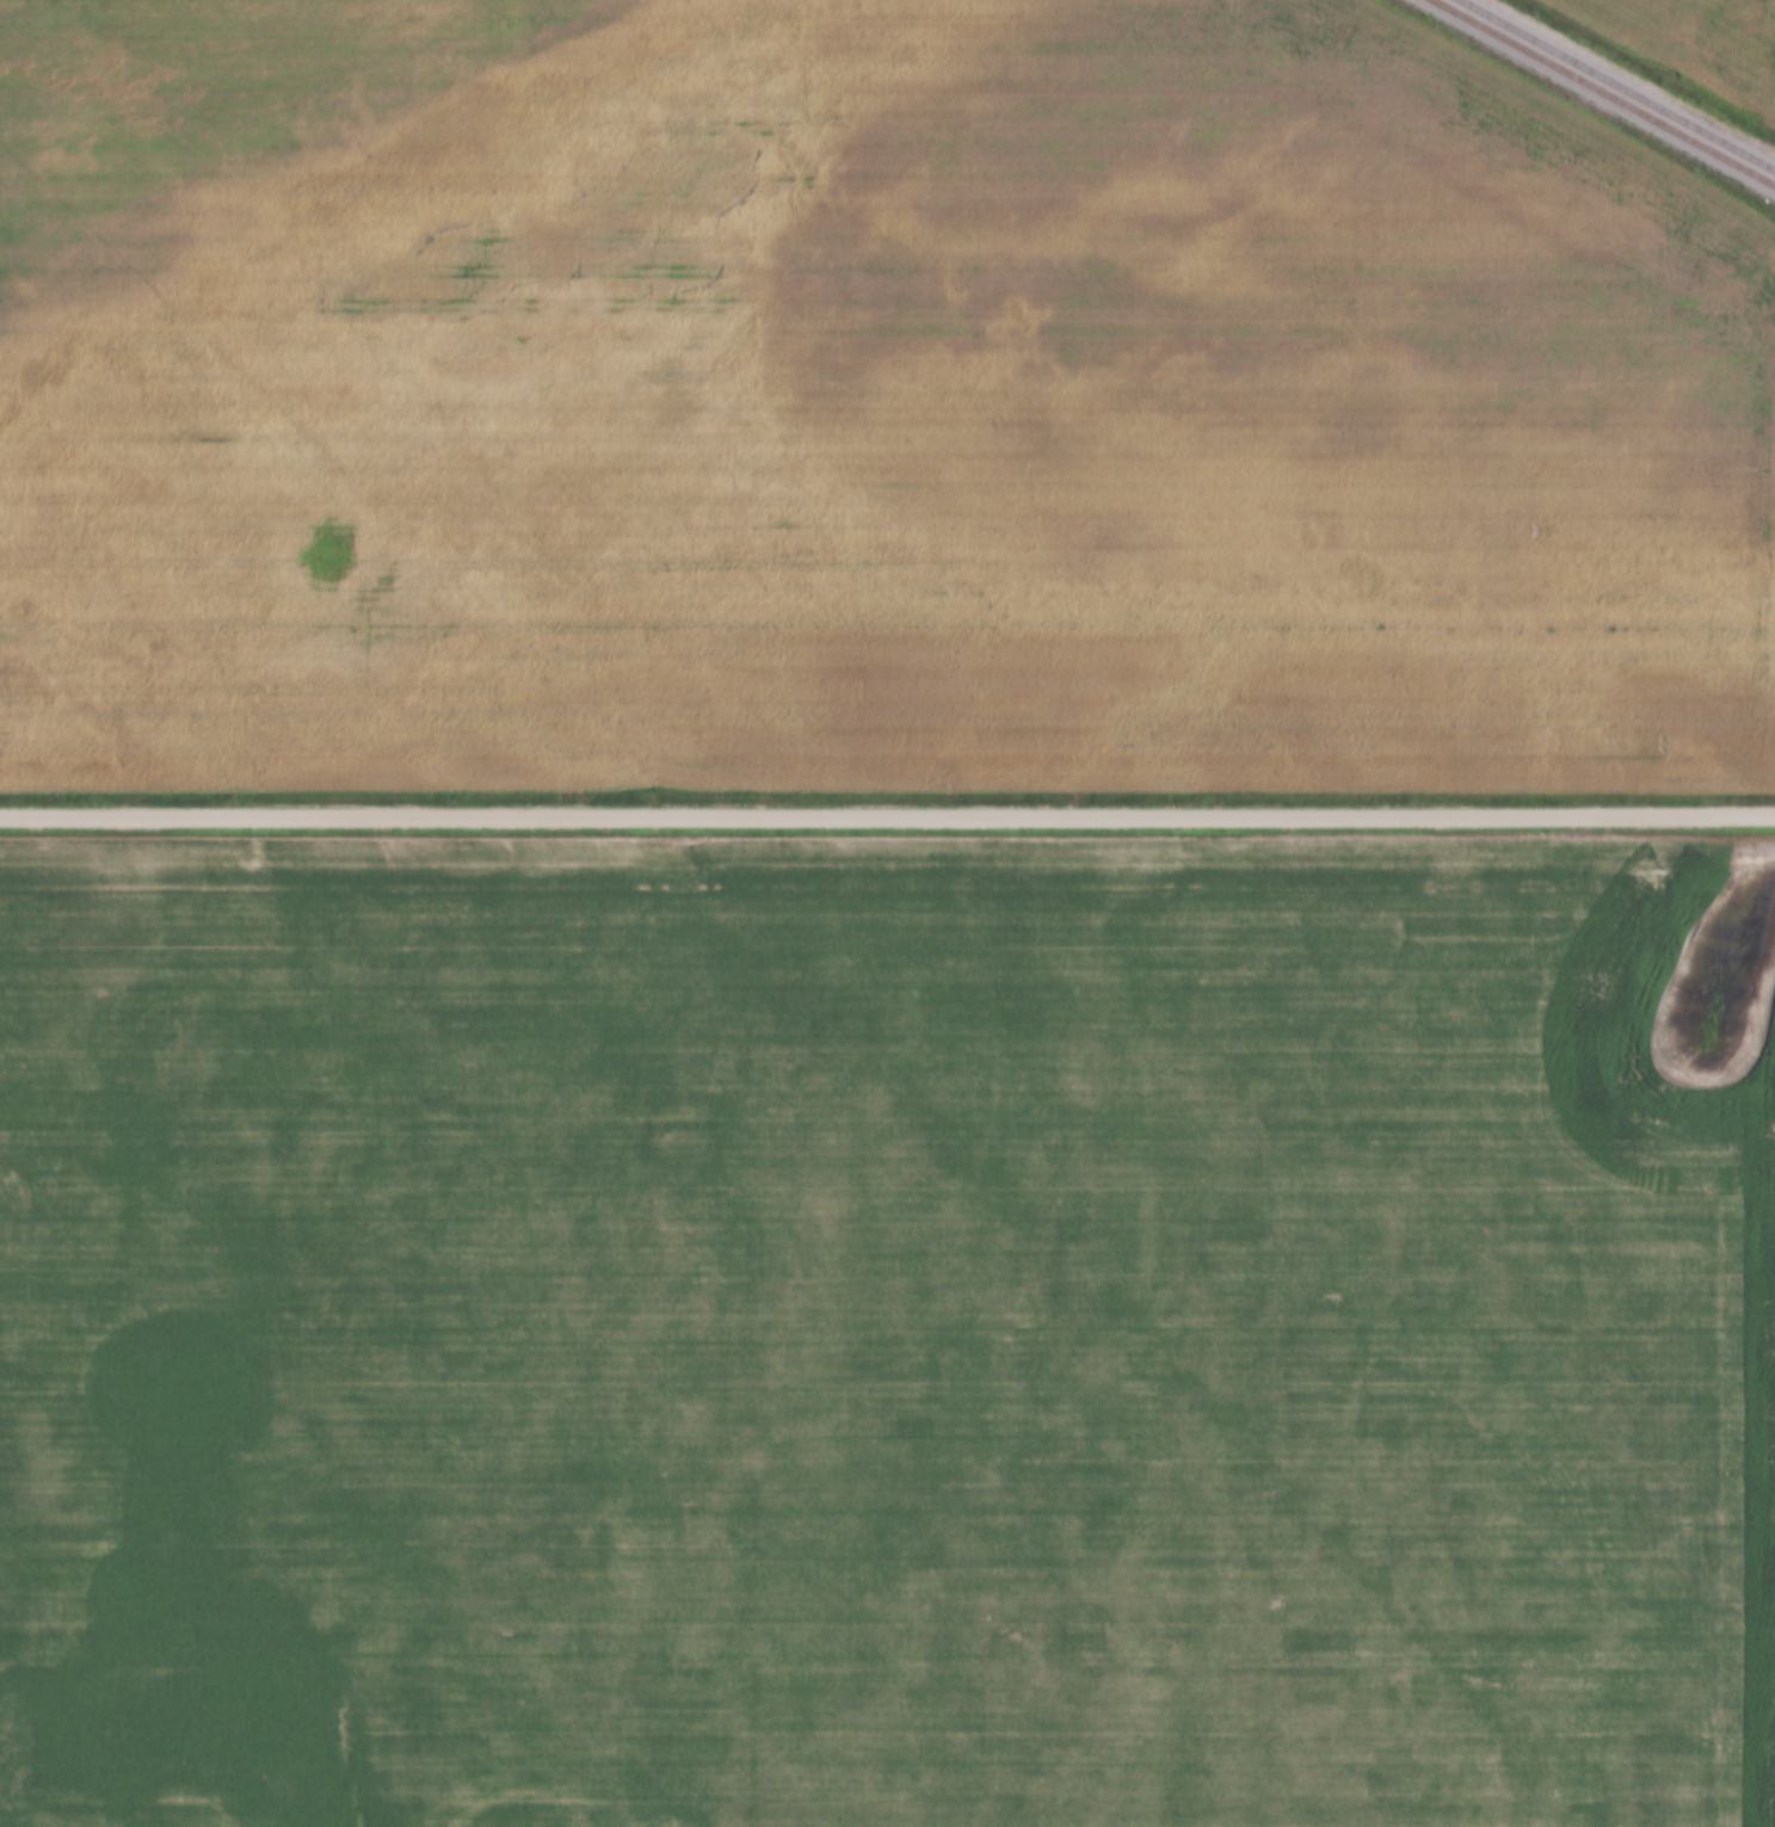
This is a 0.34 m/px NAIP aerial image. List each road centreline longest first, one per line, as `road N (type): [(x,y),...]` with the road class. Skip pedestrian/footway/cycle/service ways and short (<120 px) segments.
road 1 (residential): [(1774,817),(0,812)]

